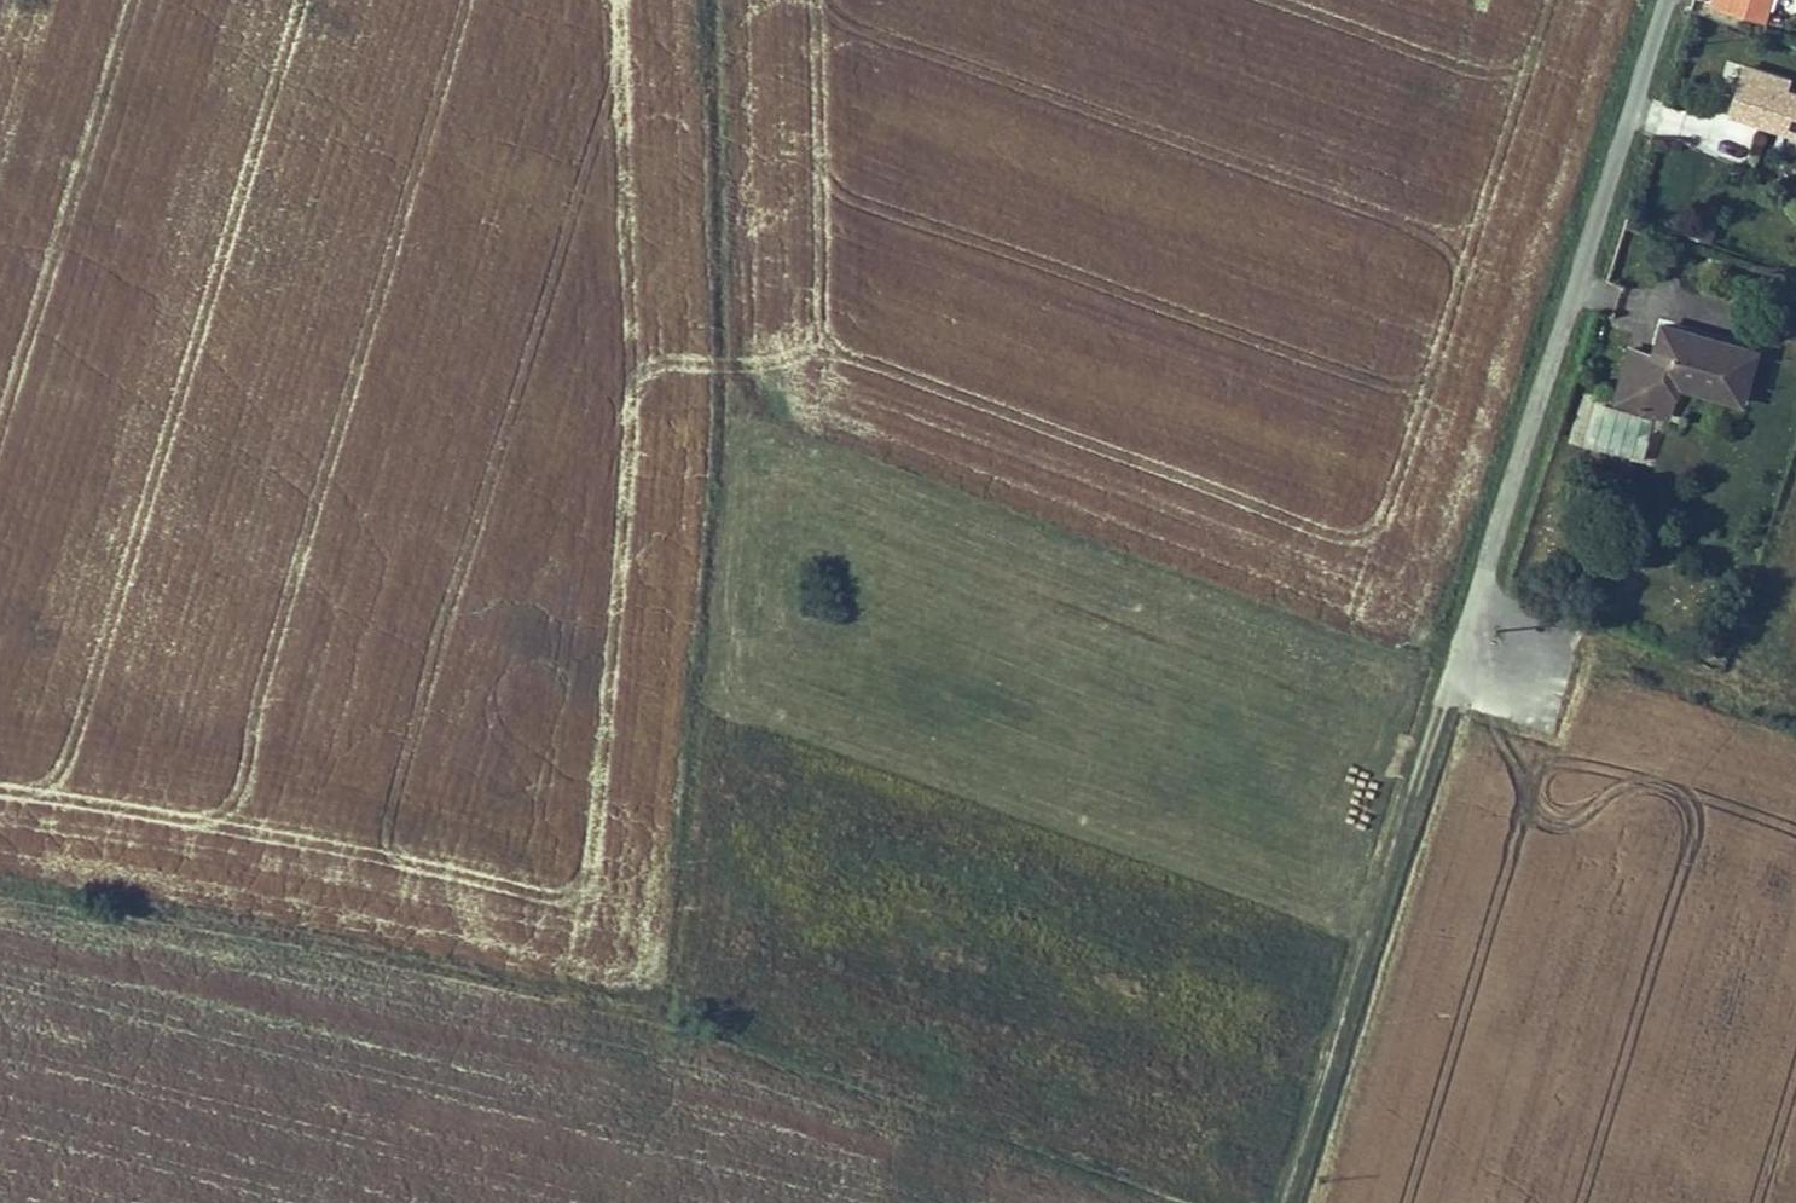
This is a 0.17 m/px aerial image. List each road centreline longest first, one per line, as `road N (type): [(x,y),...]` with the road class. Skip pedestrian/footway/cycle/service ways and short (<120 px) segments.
road 1 (track): [(1293,1202),(1406,821),(1580,284)]
road 2 (unclassified): [(1580,284),(1673,0)]

